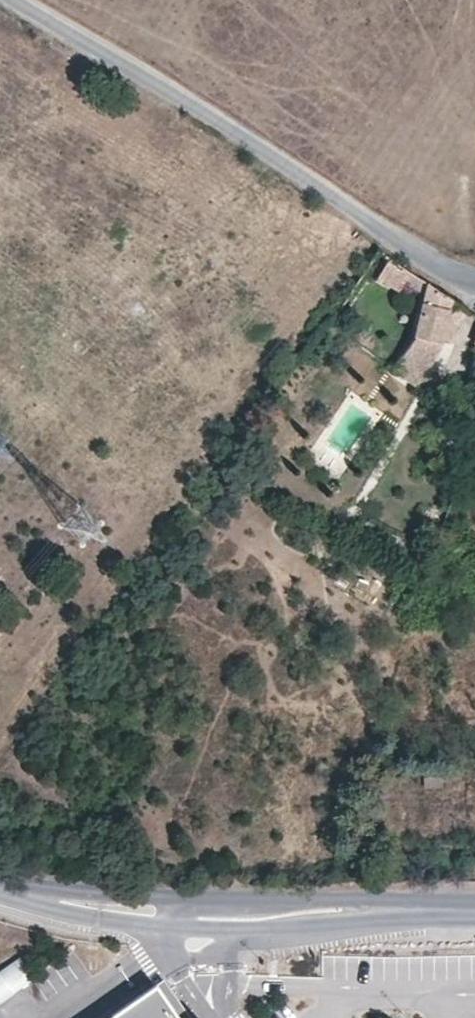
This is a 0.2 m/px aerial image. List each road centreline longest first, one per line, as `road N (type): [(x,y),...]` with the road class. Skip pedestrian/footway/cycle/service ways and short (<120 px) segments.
road 1 (residential): [(14,0),(447,277),(474,277)]
road 2 (residential): [(474,911),(162,916),(0,886)]

